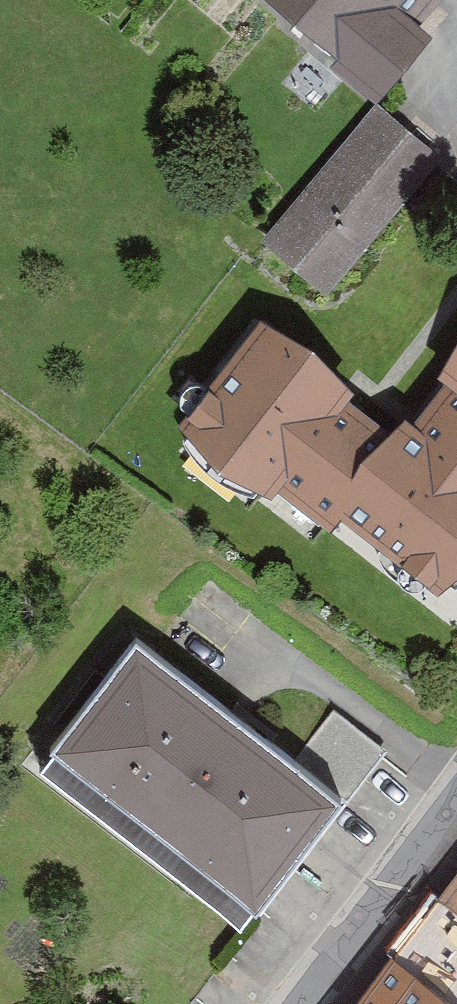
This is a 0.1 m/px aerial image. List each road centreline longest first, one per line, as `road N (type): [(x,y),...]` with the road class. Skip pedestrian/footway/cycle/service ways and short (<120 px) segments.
road 1 (residential): [(456,793),(301,1003)]

